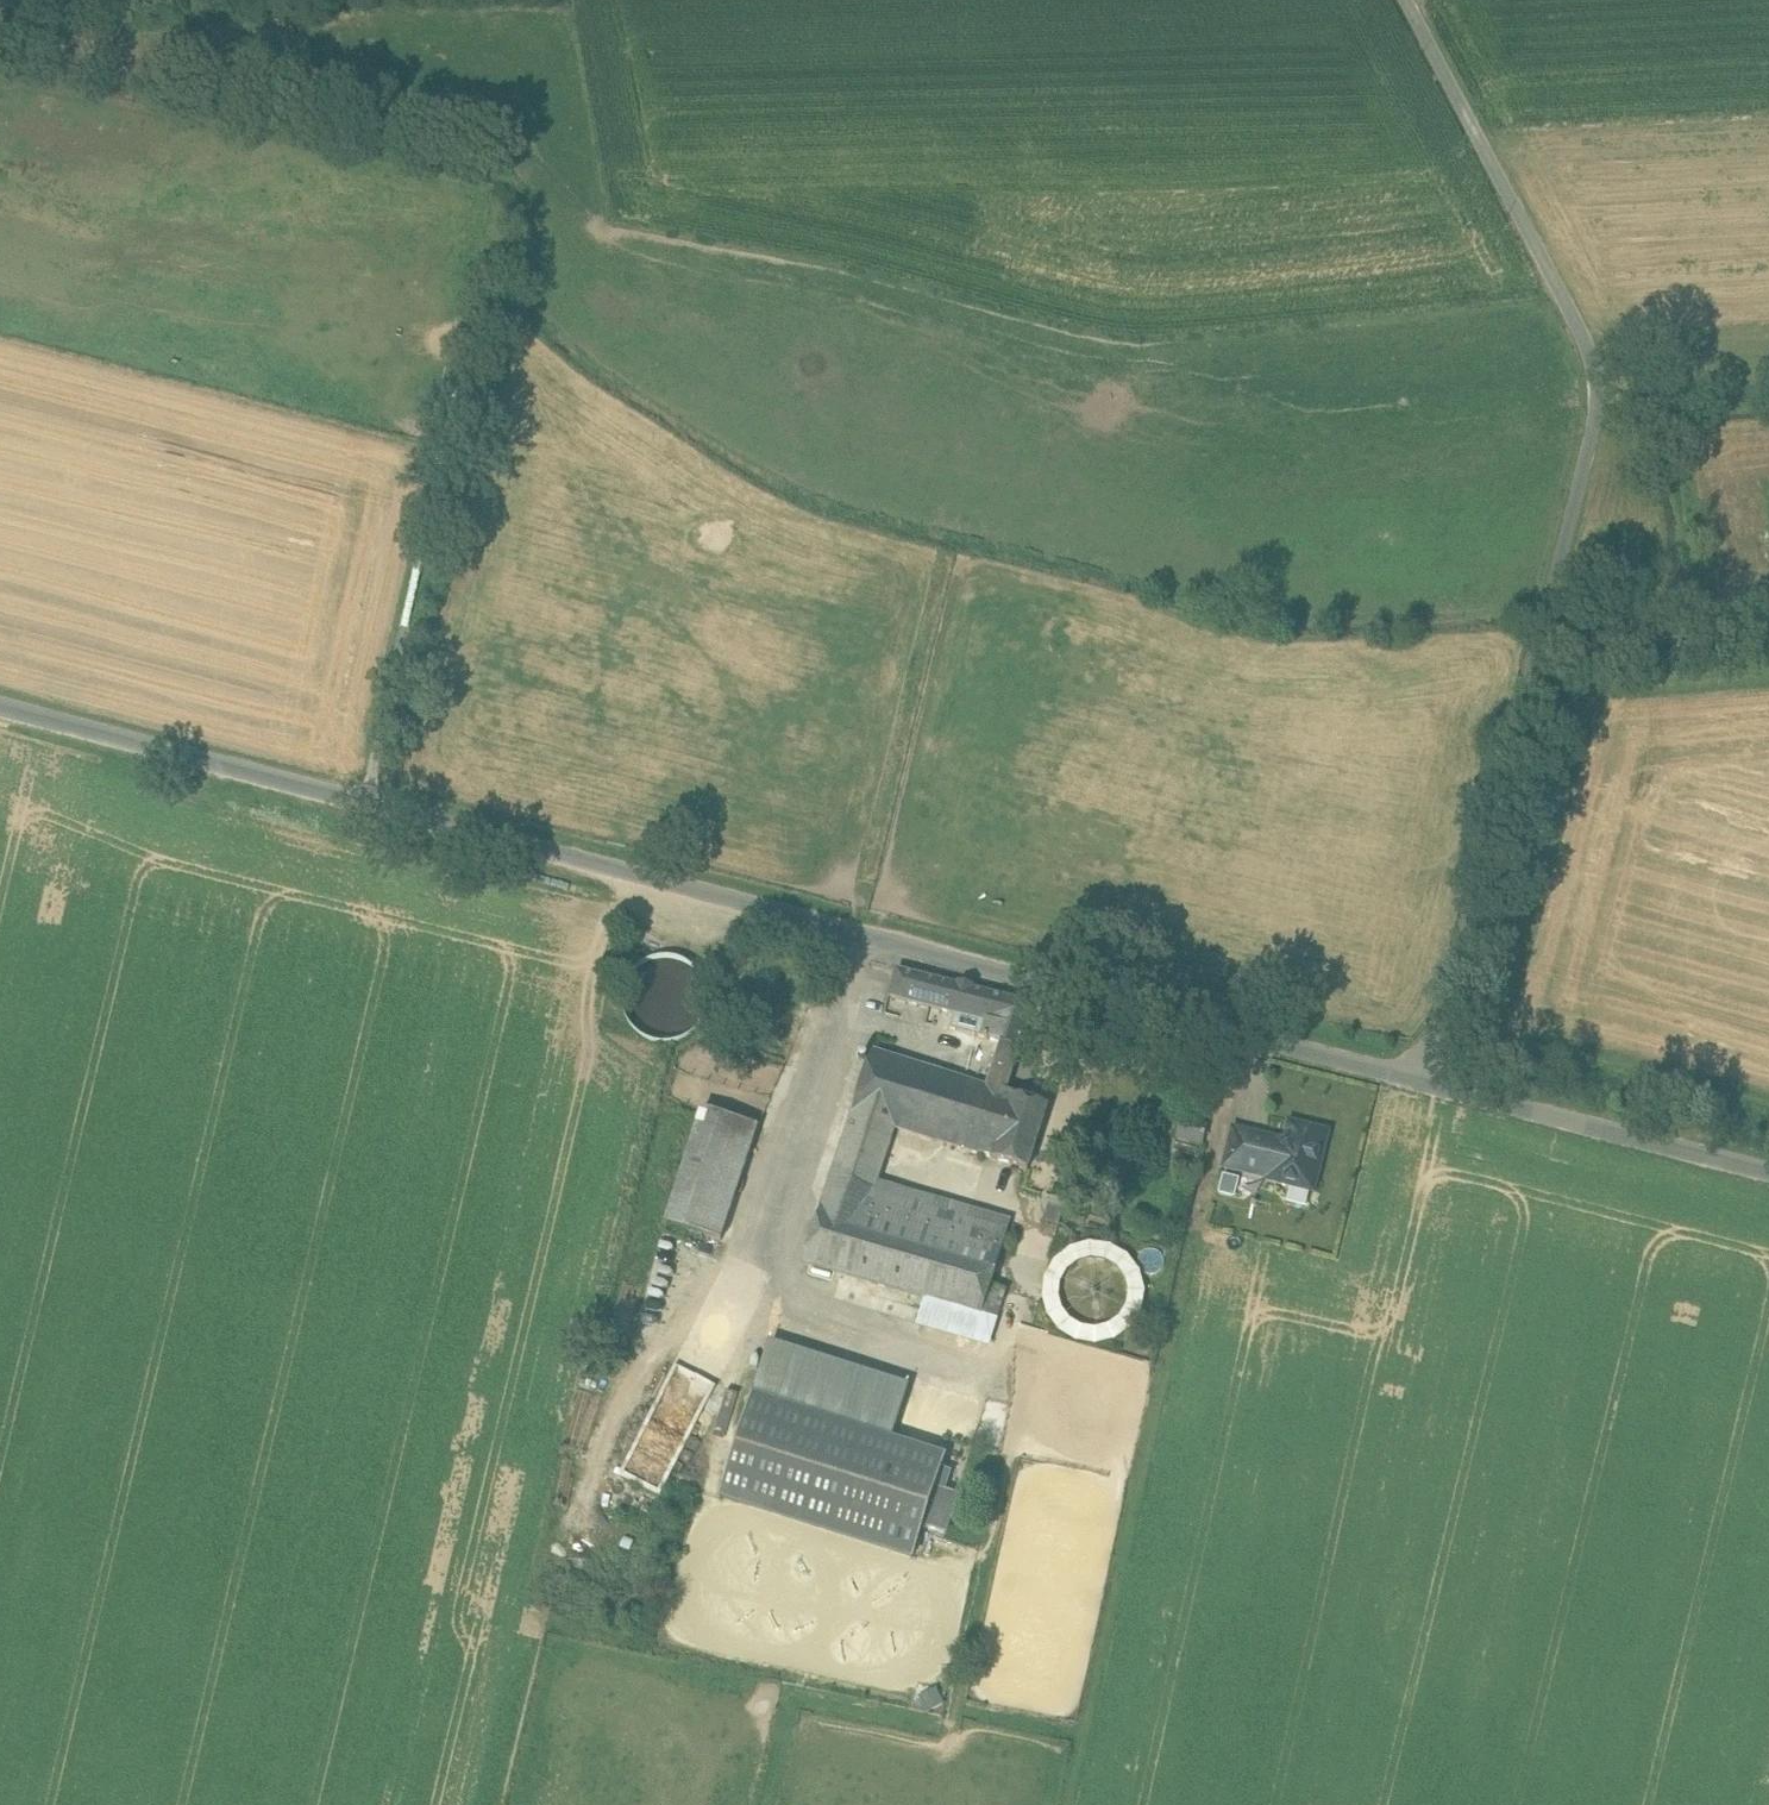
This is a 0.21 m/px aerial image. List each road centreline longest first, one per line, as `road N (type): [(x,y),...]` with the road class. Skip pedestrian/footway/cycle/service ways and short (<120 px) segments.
road 1 (unclassified): [(1768,1170),(0,714)]
road 2 (track): [(1411,0),(1610,371),(1430,1081)]
road 3 (track): [(1253,1036),(1079,1804)]

